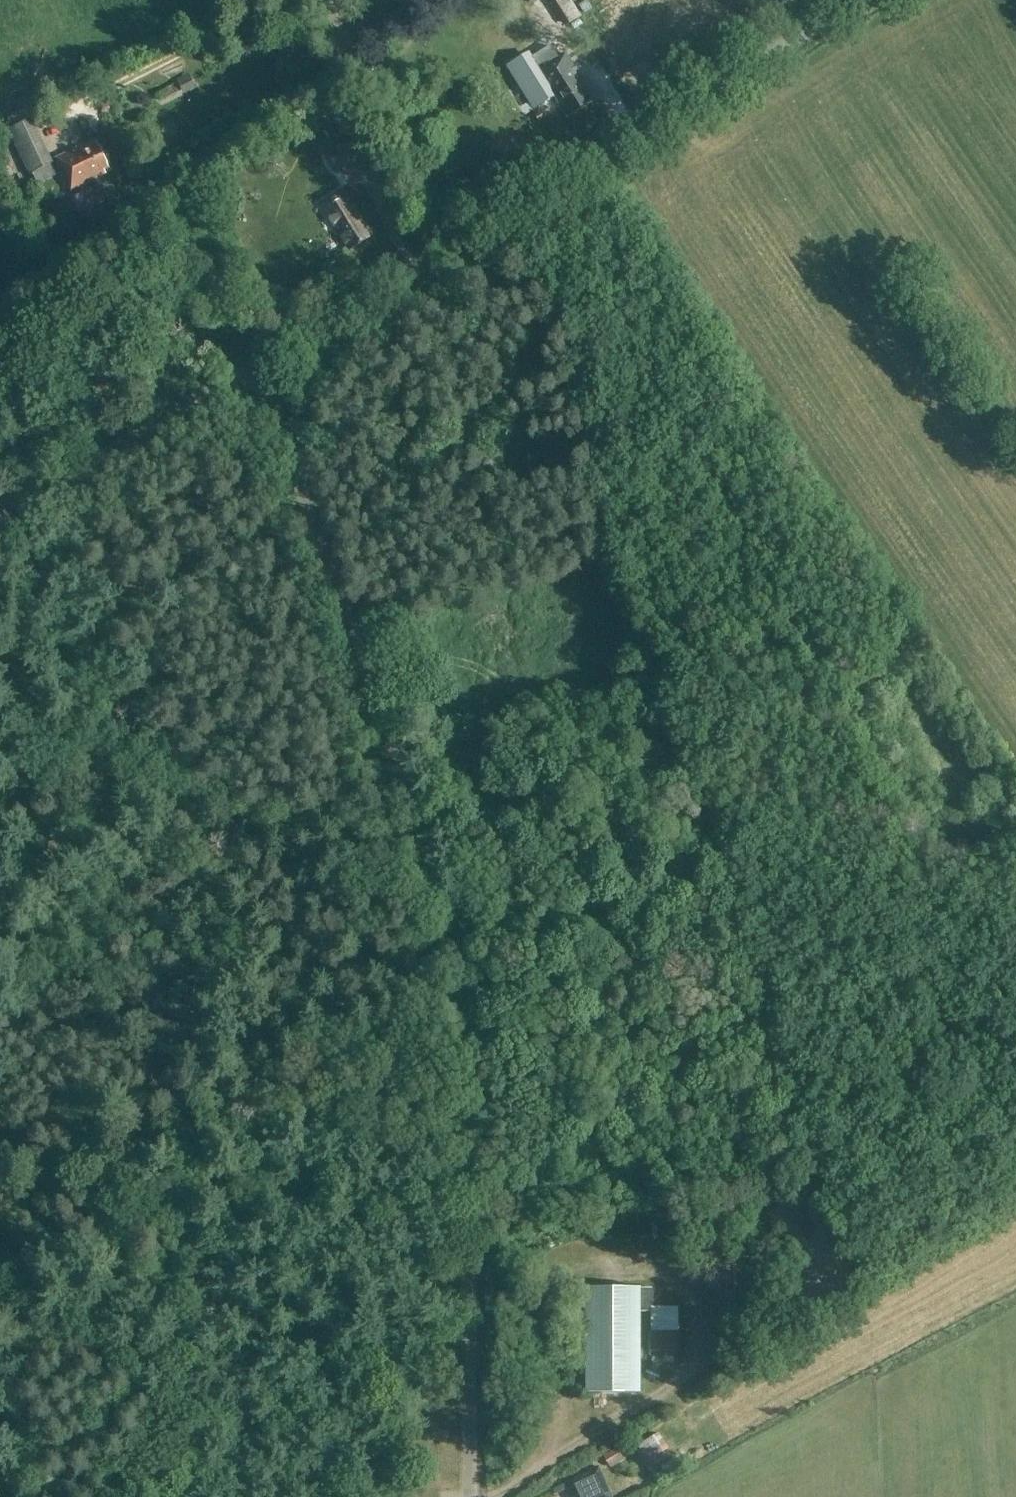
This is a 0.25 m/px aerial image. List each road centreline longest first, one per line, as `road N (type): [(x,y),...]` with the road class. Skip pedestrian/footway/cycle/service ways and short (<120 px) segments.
road 1 (unclassified): [(469,1496),(461,967),(443,893),(252,367)]
road 2 (unclassified): [(447,250),(855,0)]
road 3 (unclassified): [(0,521),(252,367)]
road 4 (unclassified): [(447,250),(344,38)]
road 5 (unclassified): [(252,367),(447,250)]

